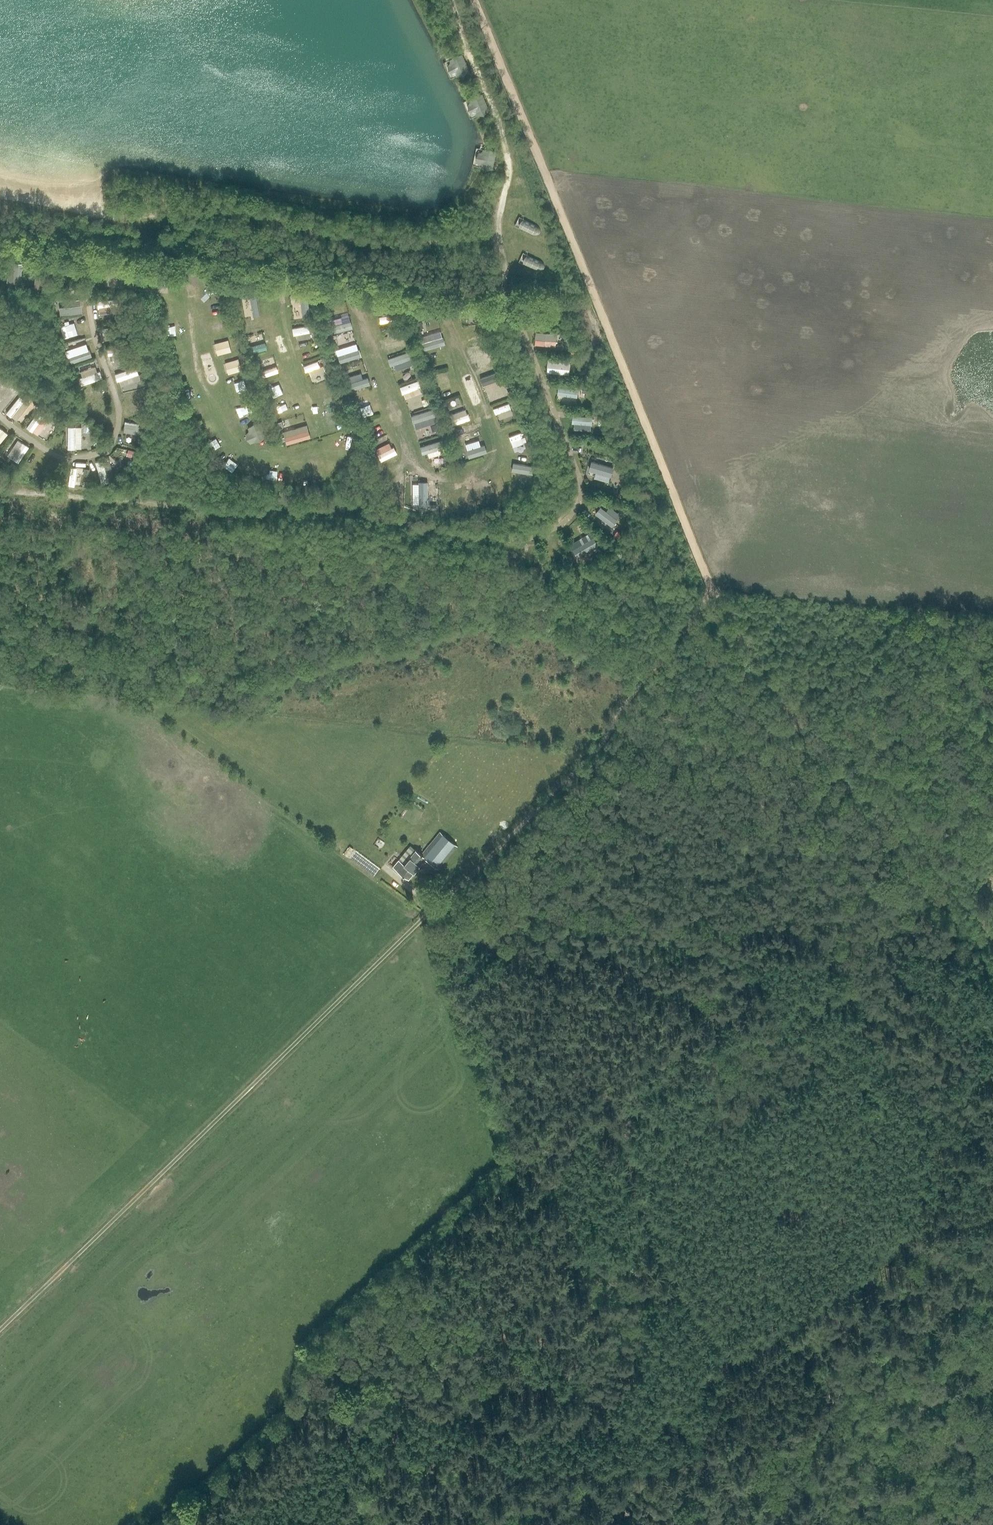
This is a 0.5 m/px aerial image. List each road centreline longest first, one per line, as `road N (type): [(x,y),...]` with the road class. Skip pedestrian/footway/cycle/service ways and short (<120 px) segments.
road 1 (track): [(0,1330),(605,740),(712,589)]
road 2 (track): [(712,589),(474,0)]
road 3 (track): [(0,191),(107,216),(230,211),(387,242),(466,239),(500,220)]
road 4 (track): [(501,541),(0,487)]
road 5 (track): [(992,939),(790,716),(712,589)]
road 6 (track): [(506,296),(500,220),(507,142),(449,0)]

